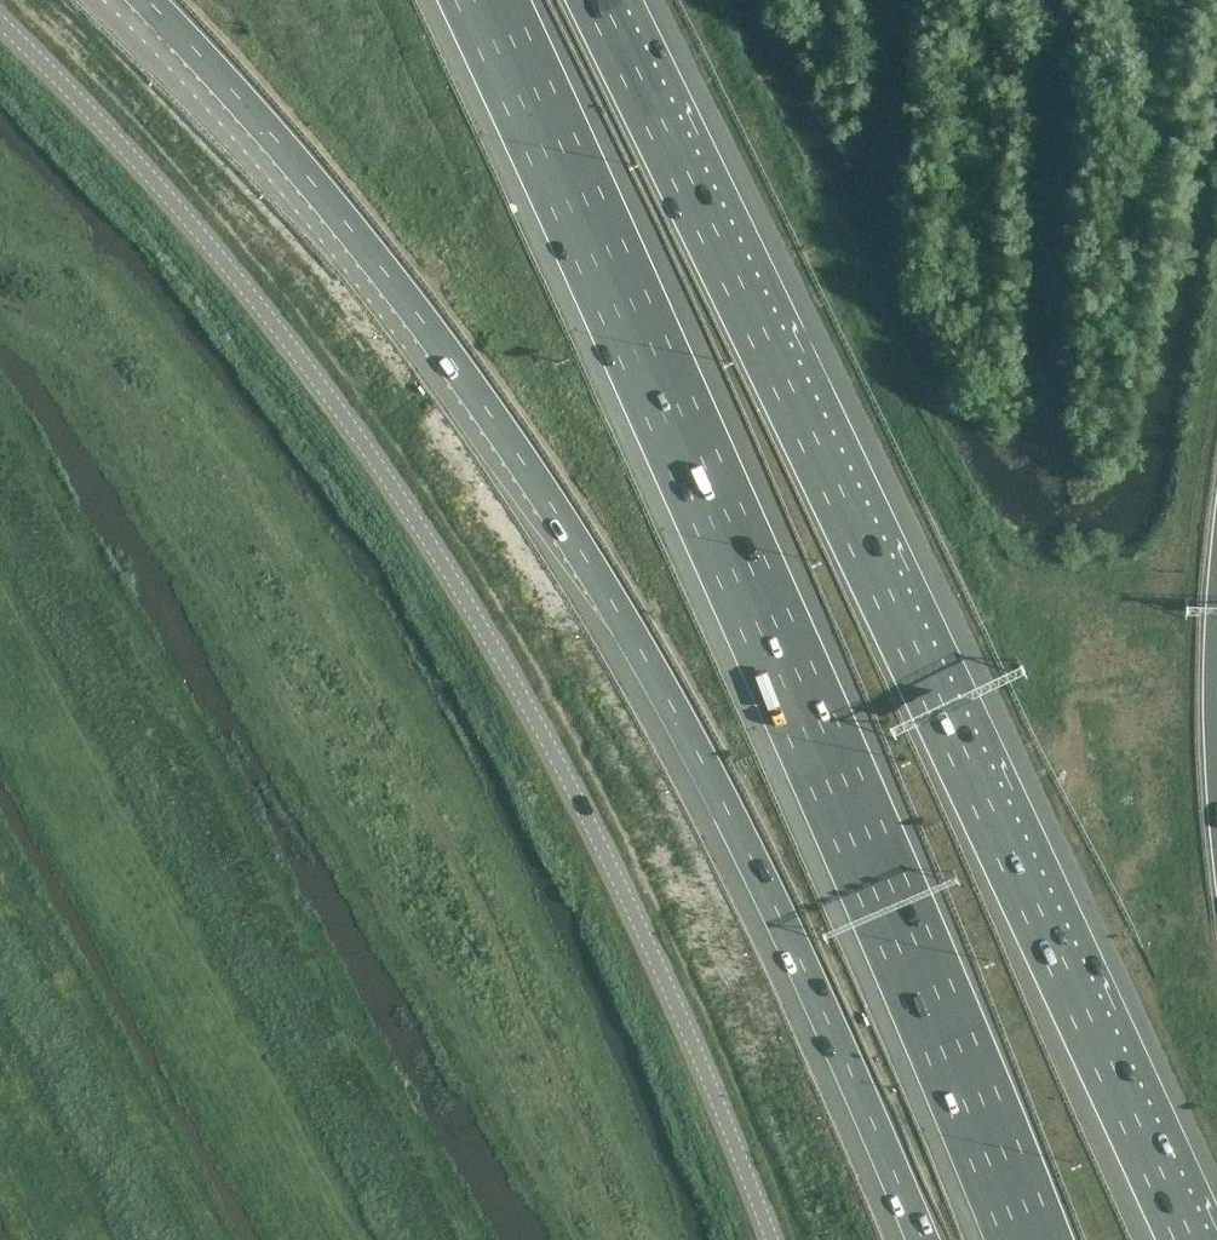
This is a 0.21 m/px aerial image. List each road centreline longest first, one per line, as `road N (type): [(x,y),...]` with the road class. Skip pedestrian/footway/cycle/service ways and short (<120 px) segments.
road 1 (motorway): [(132,0),(260,134),(488,426),(757,878),(922,1239)]
road 2 (unclassified): [(768,1239),(713,1089),(568,762),(441,552),(208,238),(0,23)]
road 3 (motorway): [(1184,1239),(593,0)]
road 4 (motorway): [(496,0),(1023,1239)]

